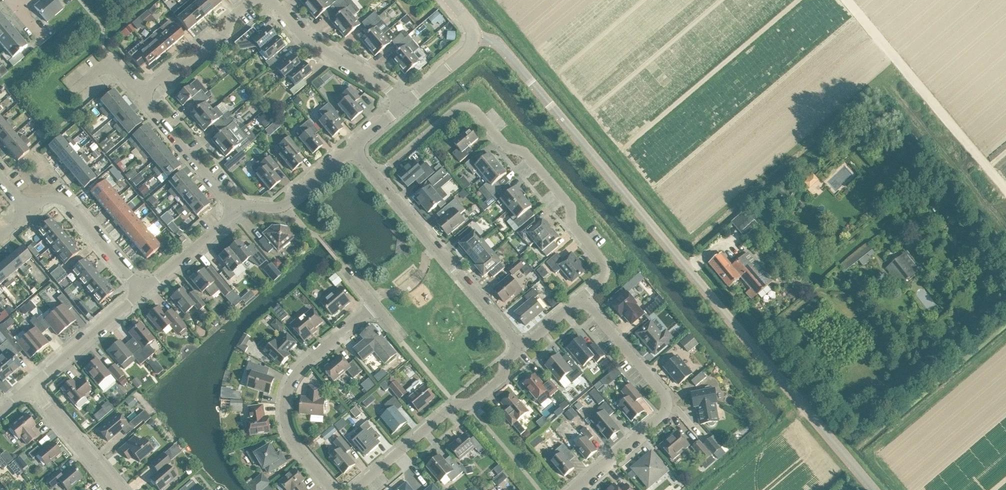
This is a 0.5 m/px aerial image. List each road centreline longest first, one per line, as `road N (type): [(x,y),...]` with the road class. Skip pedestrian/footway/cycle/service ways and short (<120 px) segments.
road 1 (residential): [(874,489),(502,47),(474,38)]
road 2 (residential): [(581,297),(603,278),(603,263),(573,228),(570,208),(474,109),(453,113),(374,179)]
road 3 (residential): [(574,489),(667,404),(581,297)]
road 4 (track): [(845,0),(1005,192)]
road 5 (residential): [(333,489),(297,450),(285,406),(301,370),(373,307)]
road 6 (residential): [(519,346),(374,179)]
road 7 (residential): [(357,489),(448,409),(484,394),(519,346)]
road 8 (residential): [(403,104),(304,39),(267,0)]
road 9 (residential): [(142,292),(69,203),(43,200),(28,211)]
road 10 (residential): [(255,0),(233,14),(229,34),(141,95)]
road 11 (residential): [(236,211),(141,95)]
road 12 (unclassified): [(32,387),(142,292)]
road 13 (unclassified): [(236,211),(286,205),(352,152)]
road 14 (residential): [(120,489),(32,387)]
road 15 (unclassified): [(142,292),(236,211)]

